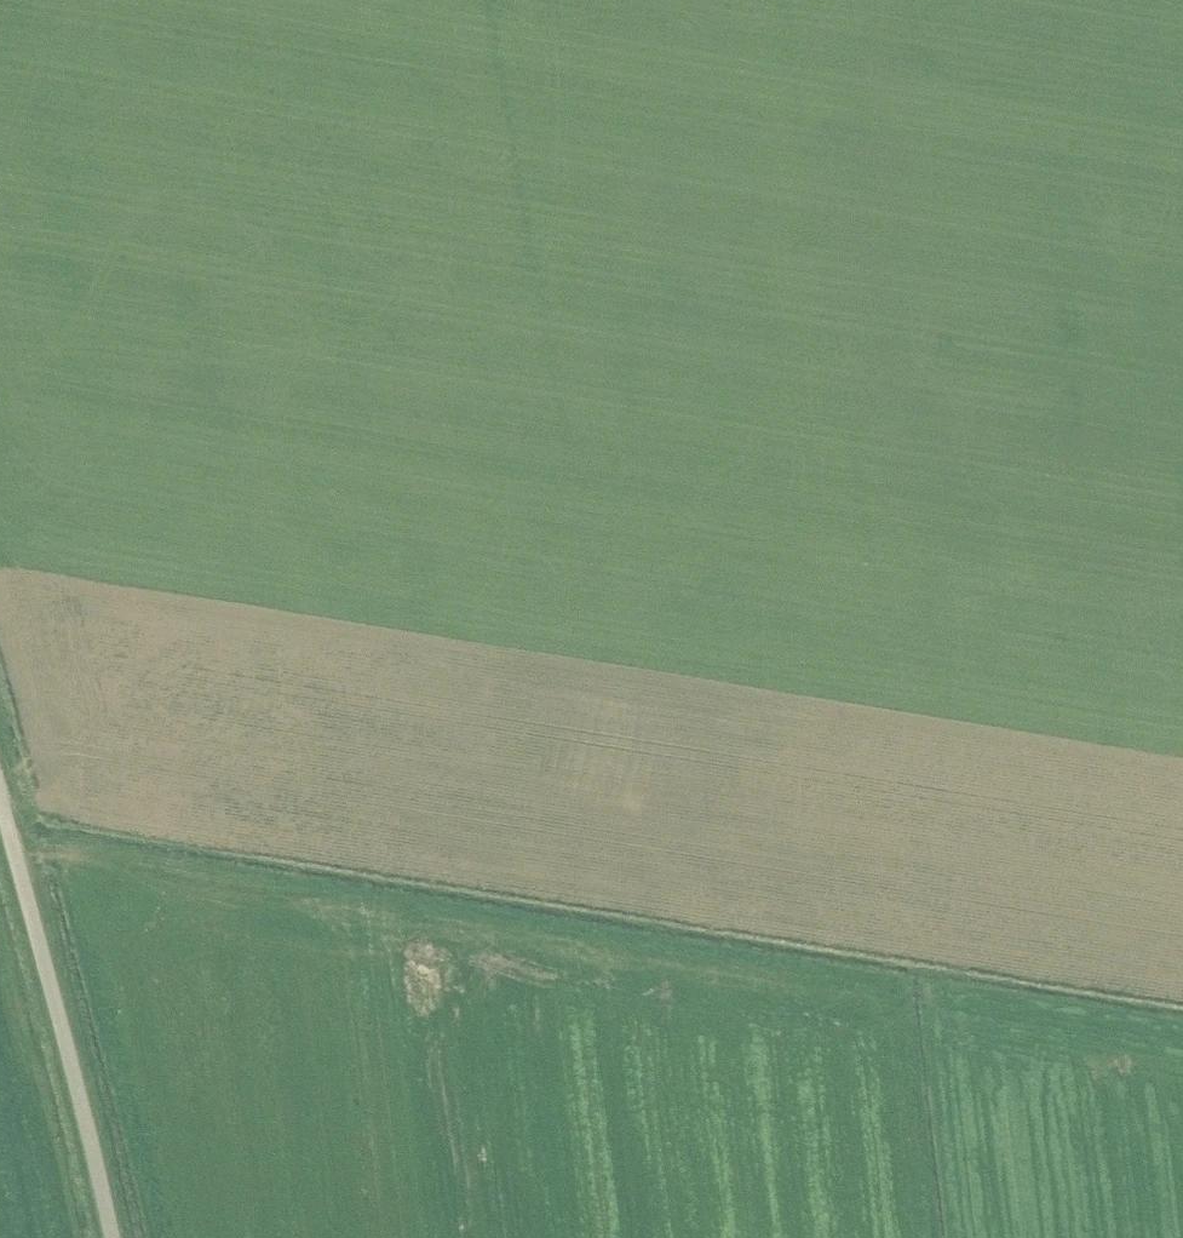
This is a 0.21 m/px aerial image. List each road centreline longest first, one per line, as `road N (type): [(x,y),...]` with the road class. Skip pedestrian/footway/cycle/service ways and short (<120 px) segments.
road 1 (unclassified): [(107,1237),(0,812)]

